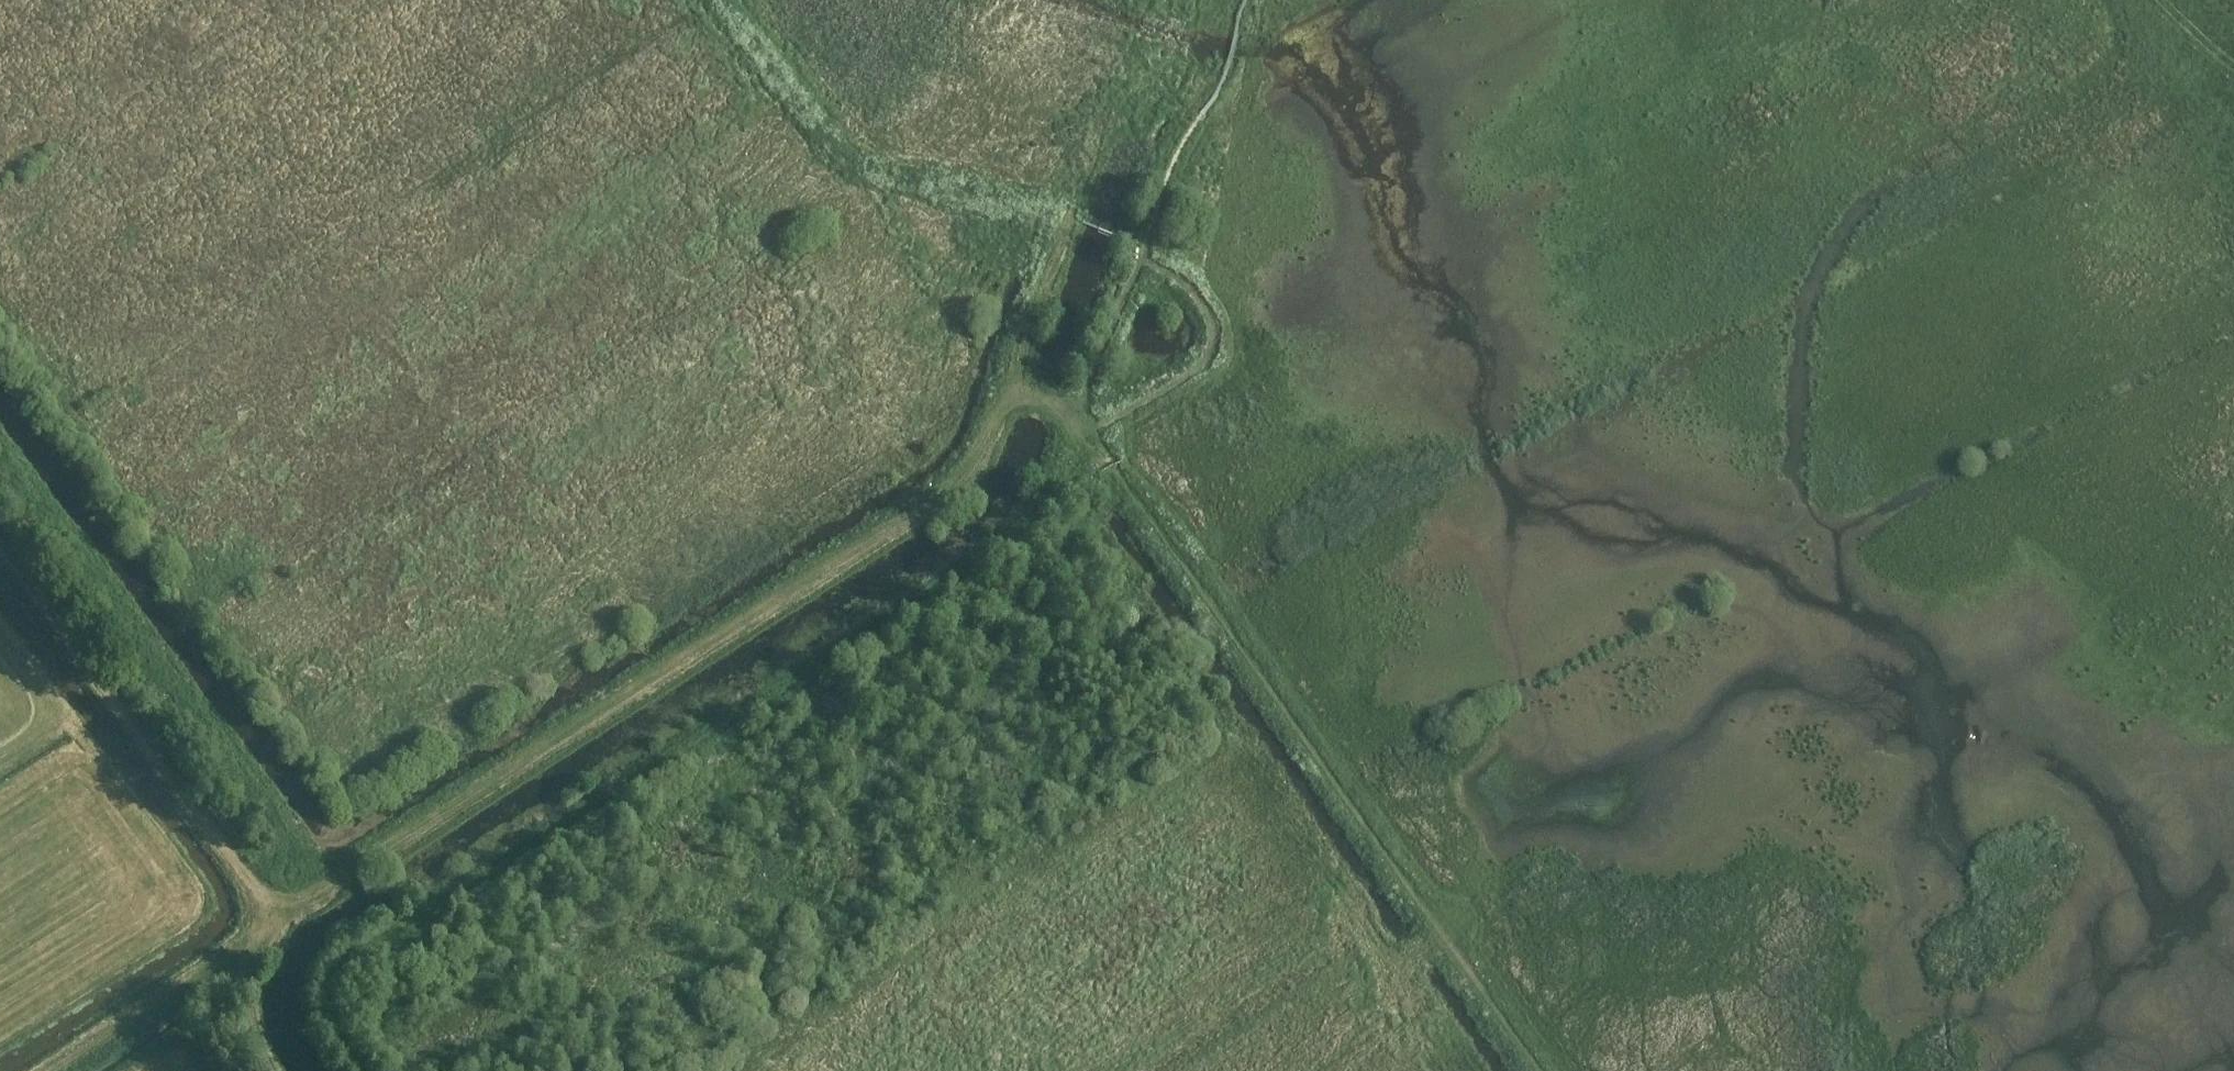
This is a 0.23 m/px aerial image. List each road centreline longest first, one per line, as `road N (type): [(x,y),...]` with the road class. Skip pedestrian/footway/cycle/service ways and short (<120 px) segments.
road 1 (track): [(278,926),(956,486),(1014,395),(1059,407),(1535,1070)]
road 2 (track): [(278,926),(0,558)]
road 3 (track): [(63,1070),(278,926)]

